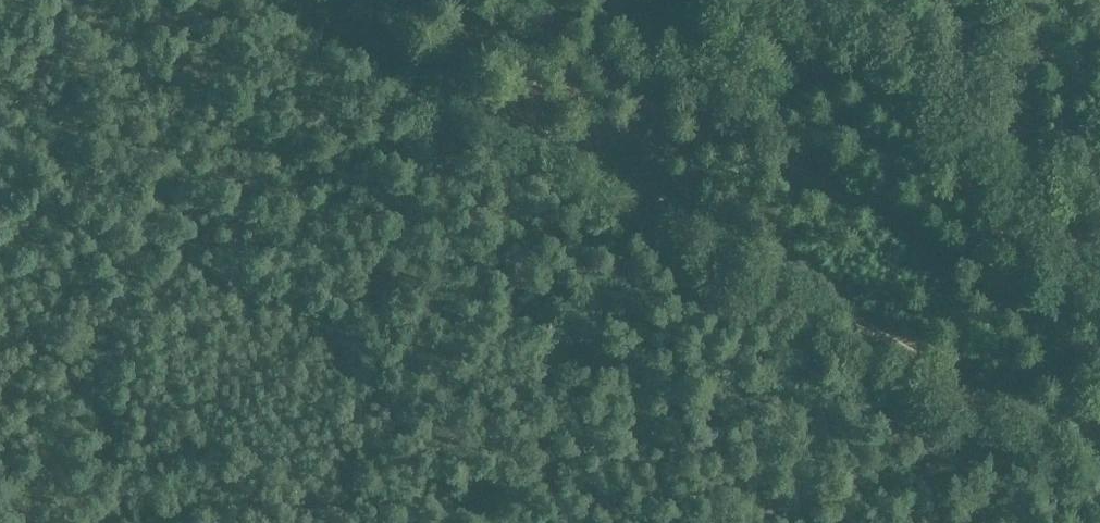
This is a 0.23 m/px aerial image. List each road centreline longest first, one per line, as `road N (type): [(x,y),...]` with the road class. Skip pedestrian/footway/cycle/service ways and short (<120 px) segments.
road 1 (track): [(1099,464),(318,0)]
road 2 (track): [(1099,335),(975,286),(826,186),(574,67),(426,25),(391,0)]

